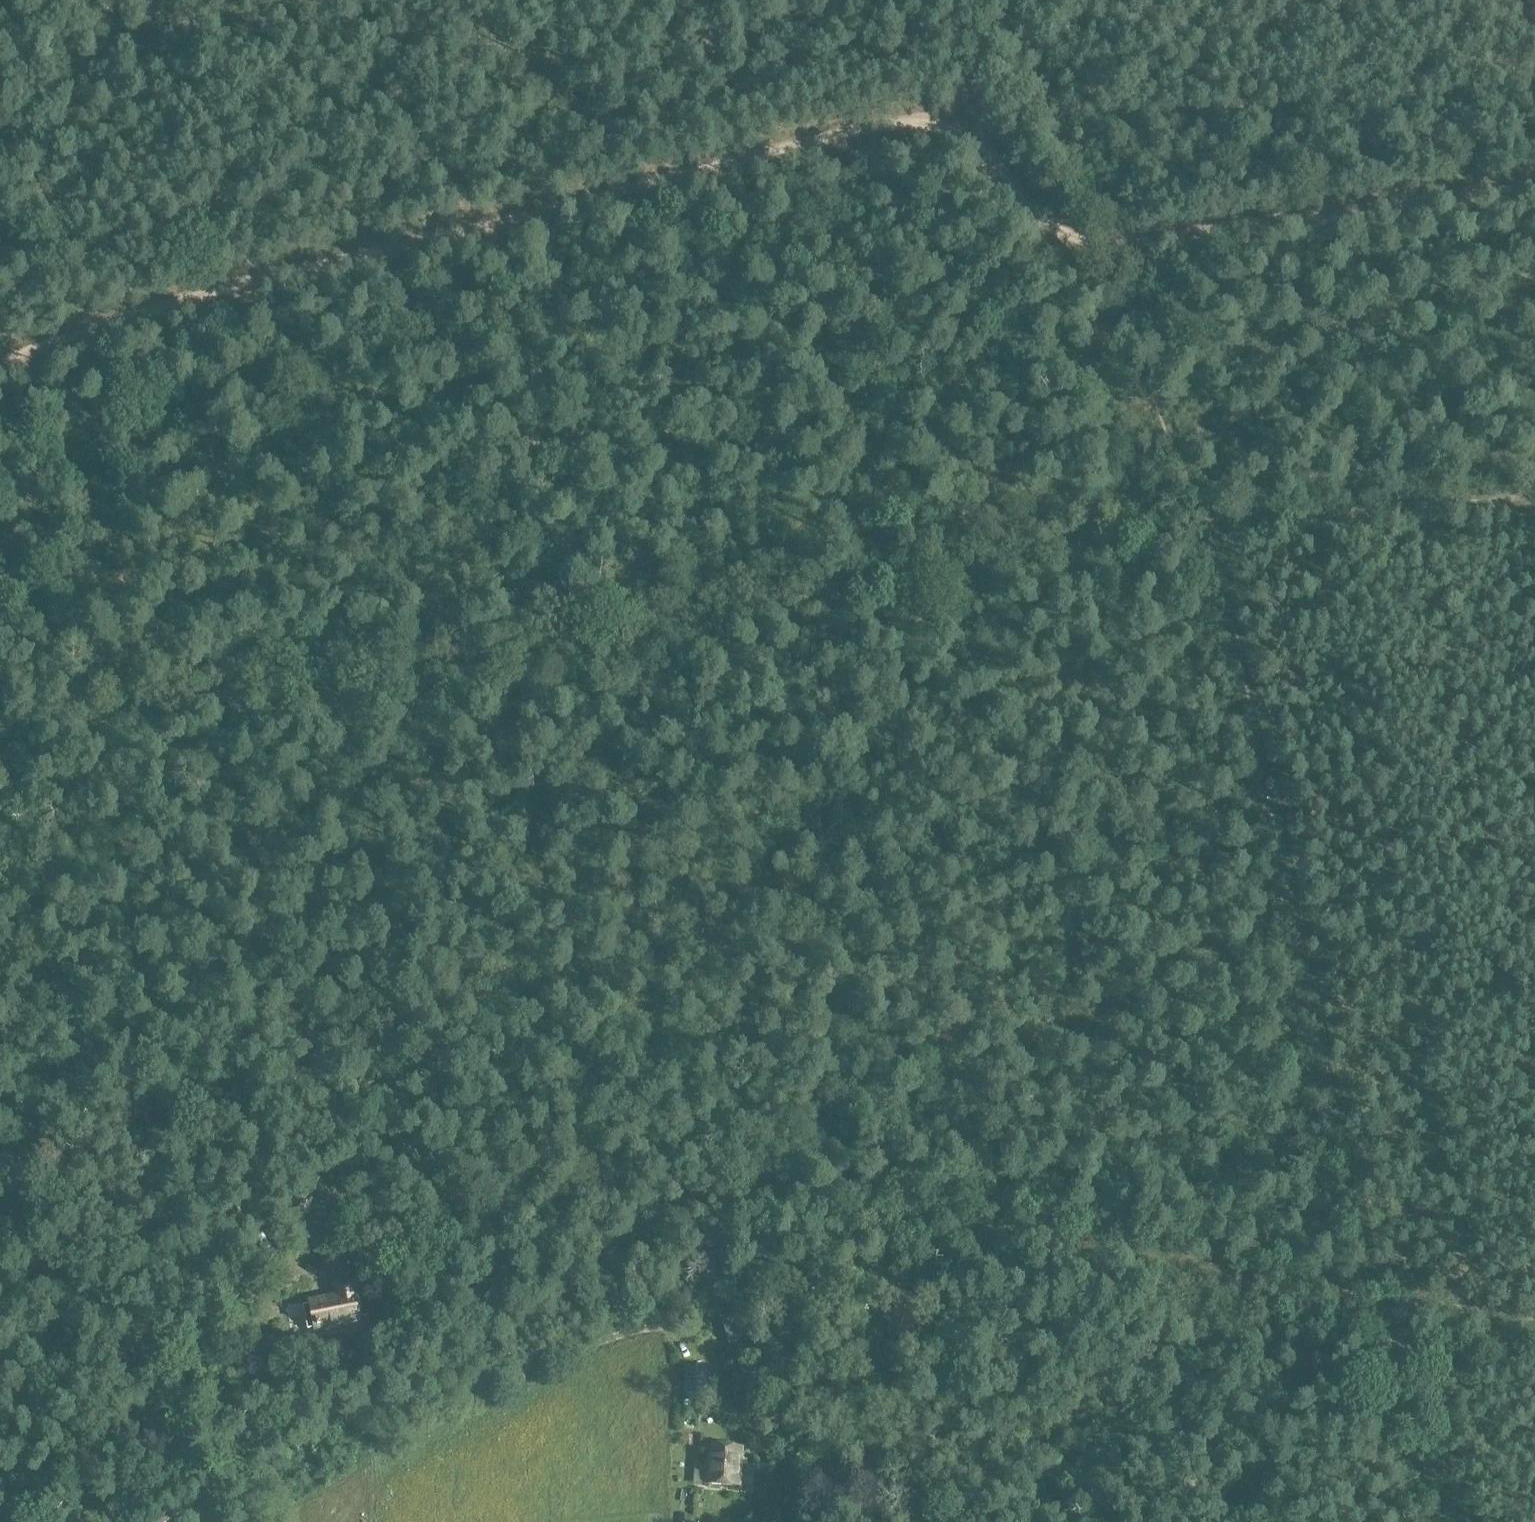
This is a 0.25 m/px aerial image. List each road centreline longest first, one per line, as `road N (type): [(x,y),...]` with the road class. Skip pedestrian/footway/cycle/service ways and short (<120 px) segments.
road 1 (track): [(0,744),(1209,523)]
road 2 (track): [(1011,191),(953,118),(226,290),(0,363)]
road 3 (track): [(1534,1324),(864,1200),(733,1204),(668,1226),(568,1297),(560,1316),(572,1353)]
road 4 (track): [(1450,1521),(1375,1297),(1209,523)]
road 5 (track): [(108,1521),(300,1423),(458,1400),(572,1353)]
road 6 (track): [(1534,183),(1154,240),(1084,242)]
road 7 (track): [(1209,523),(1534,496)]
road 8 (track): [(1084,242),(1112,282),(1209,523)]
road 9 (track): [(572,1353),(635,1329),(683,1326),(721,1343),(739,1365),(746,1404)]
road 10 (track): [(953,118),(992,39),(994,0)]

